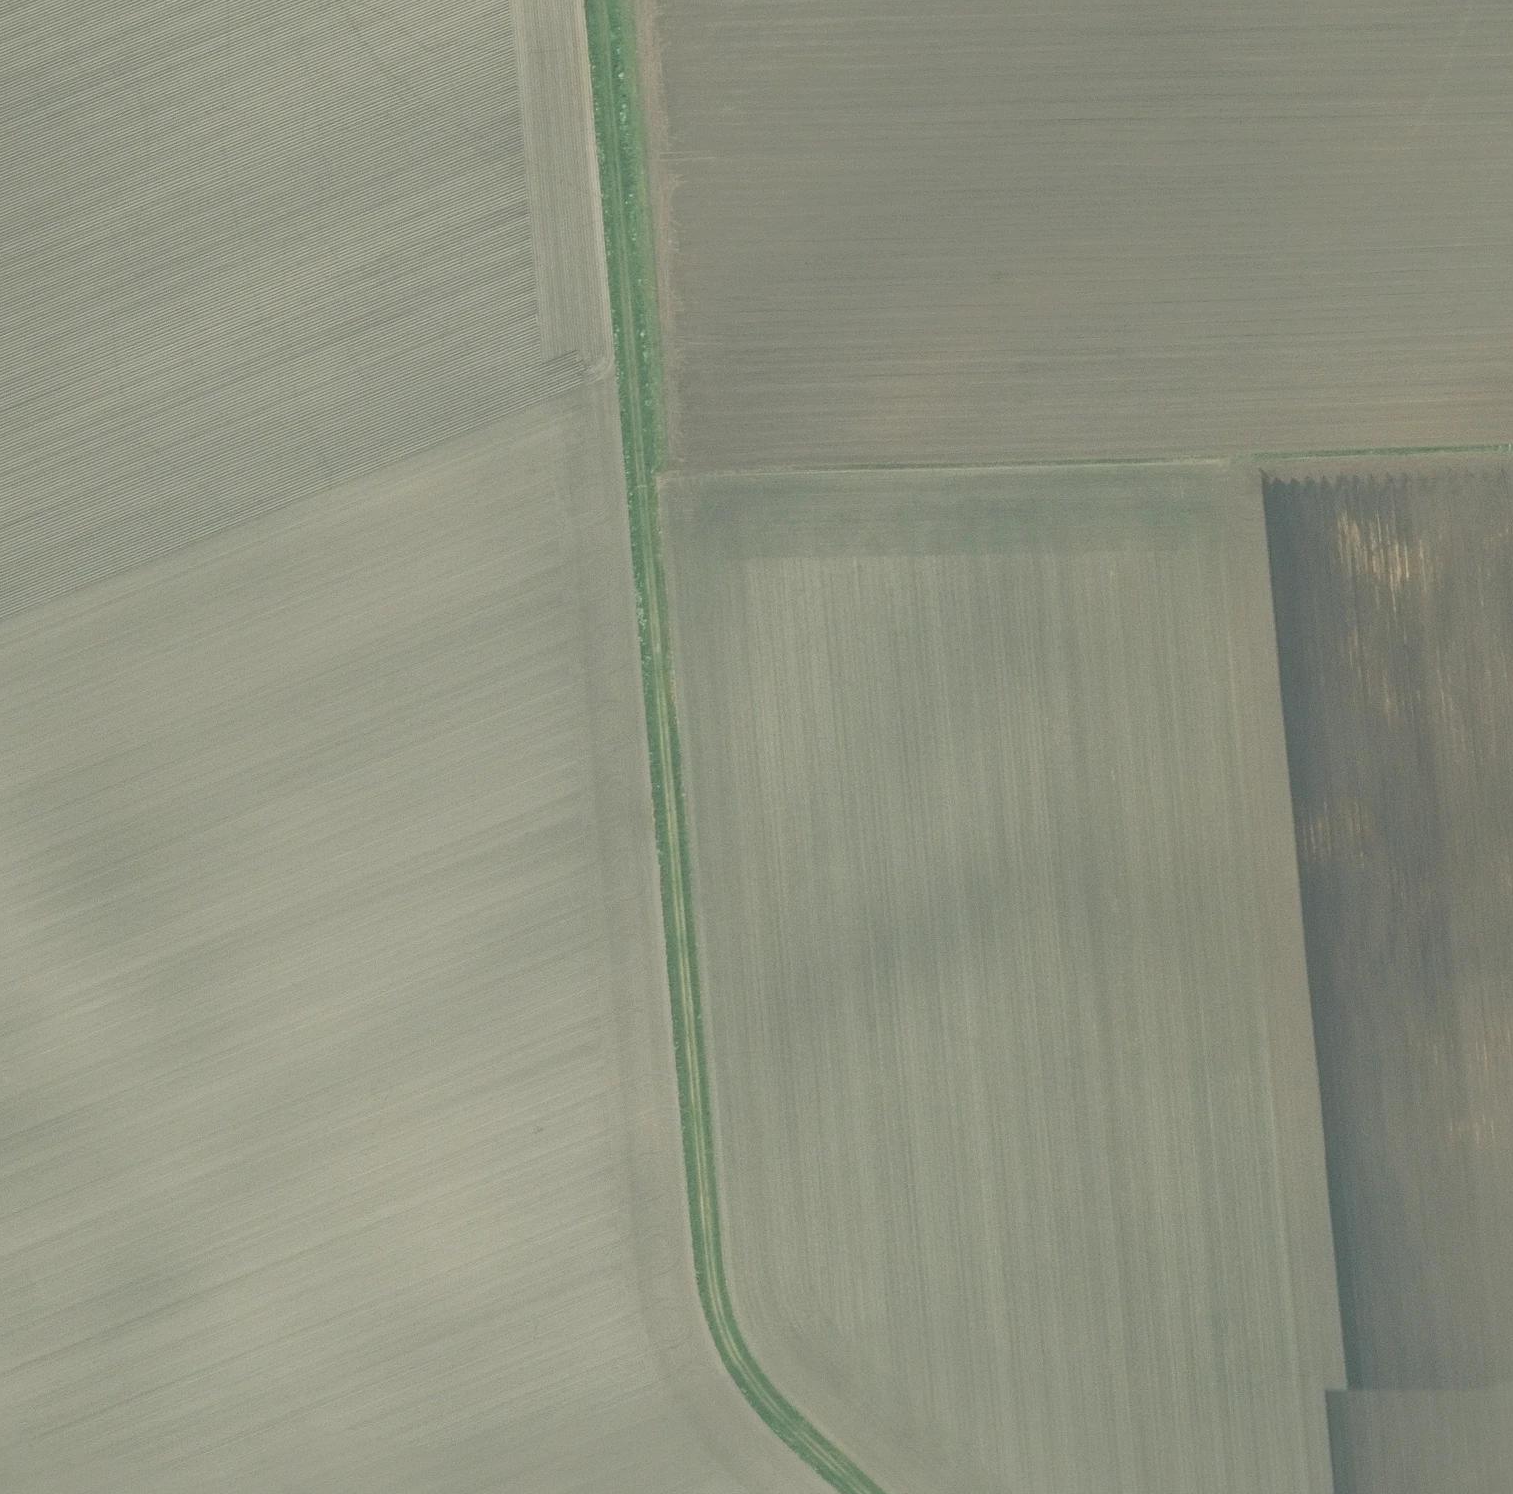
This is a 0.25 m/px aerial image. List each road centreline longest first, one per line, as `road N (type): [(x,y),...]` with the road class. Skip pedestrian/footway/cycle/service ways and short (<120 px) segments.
road 1 (track): [(604,0),(717,1297),(758,1394),(866,1493)]

